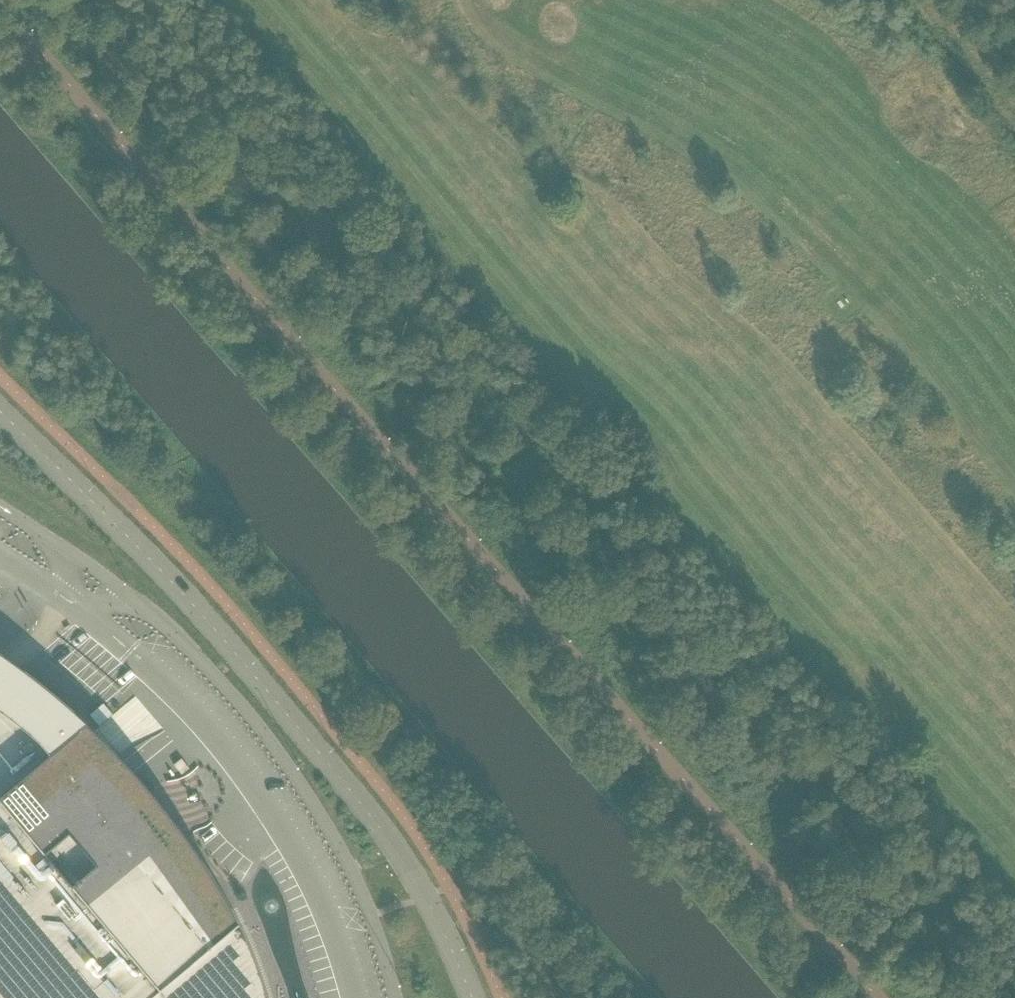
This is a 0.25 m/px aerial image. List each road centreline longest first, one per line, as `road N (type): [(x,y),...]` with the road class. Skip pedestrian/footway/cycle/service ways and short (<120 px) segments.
road 1 (tertiary): [(472,997),(389,838),(181,594),(0,411)]
road 2 (unclassified): [(0,508),(145,607),(270,739),(317,807),(379,939),(396,997)]
road 3 (unclassified): [(0,561),(125,645),(260,791),(313,884),(355,997)]

